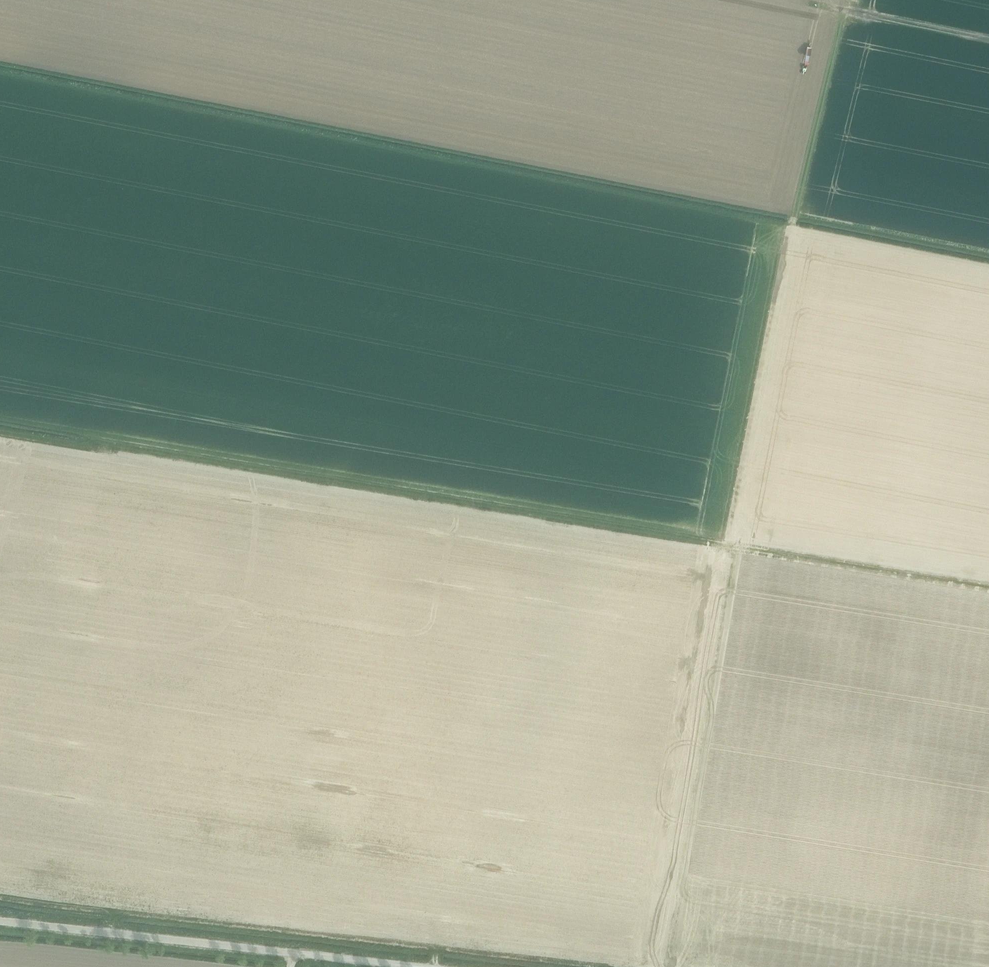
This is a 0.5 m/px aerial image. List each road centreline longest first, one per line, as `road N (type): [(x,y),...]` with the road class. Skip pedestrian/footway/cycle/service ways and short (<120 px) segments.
road 1 (unclassified): [(406,966),(0,922)]

